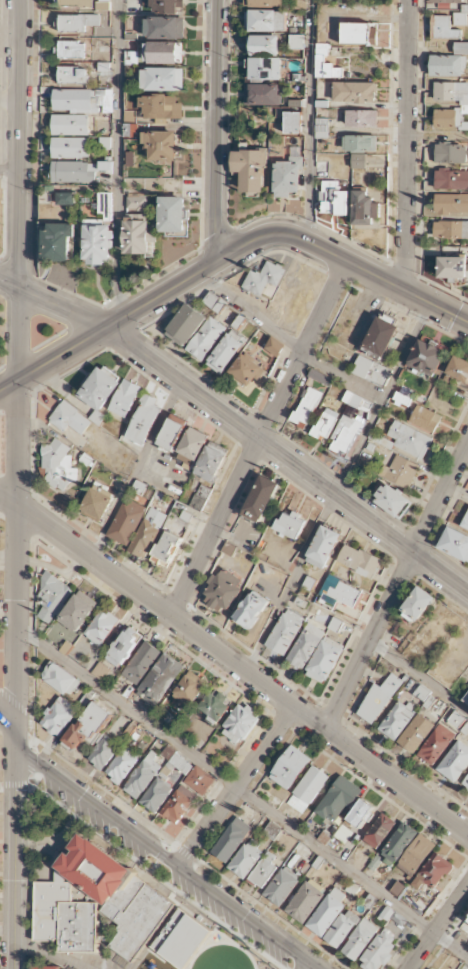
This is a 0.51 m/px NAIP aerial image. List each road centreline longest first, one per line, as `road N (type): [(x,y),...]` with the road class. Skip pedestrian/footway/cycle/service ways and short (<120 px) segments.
road 1 (residential): [(14,720),(18,0)]
road 2 (residential): [(467,835),(0,497)]
road 3 (tertiary): [(467,592),(131,345),(0,279)]
road 4 (secondary): [(467,323),(293,236),(273,235),(0,390)]
road 5 (residential): [(171,617),(347,263)]
road 6 (residential): [(317,968),(37,765),(14,758)]
road 7 (residential): [(326,730),(467,446)]
road 8 (residential): [(399,289),(407,259),(410,0)]
road 9 (residential): [(224,259),(216,232),(218,0)]
road 10 (residential): [(12,968),(14,758)]
road 11 (residential): [(178,869),(296,708)]

